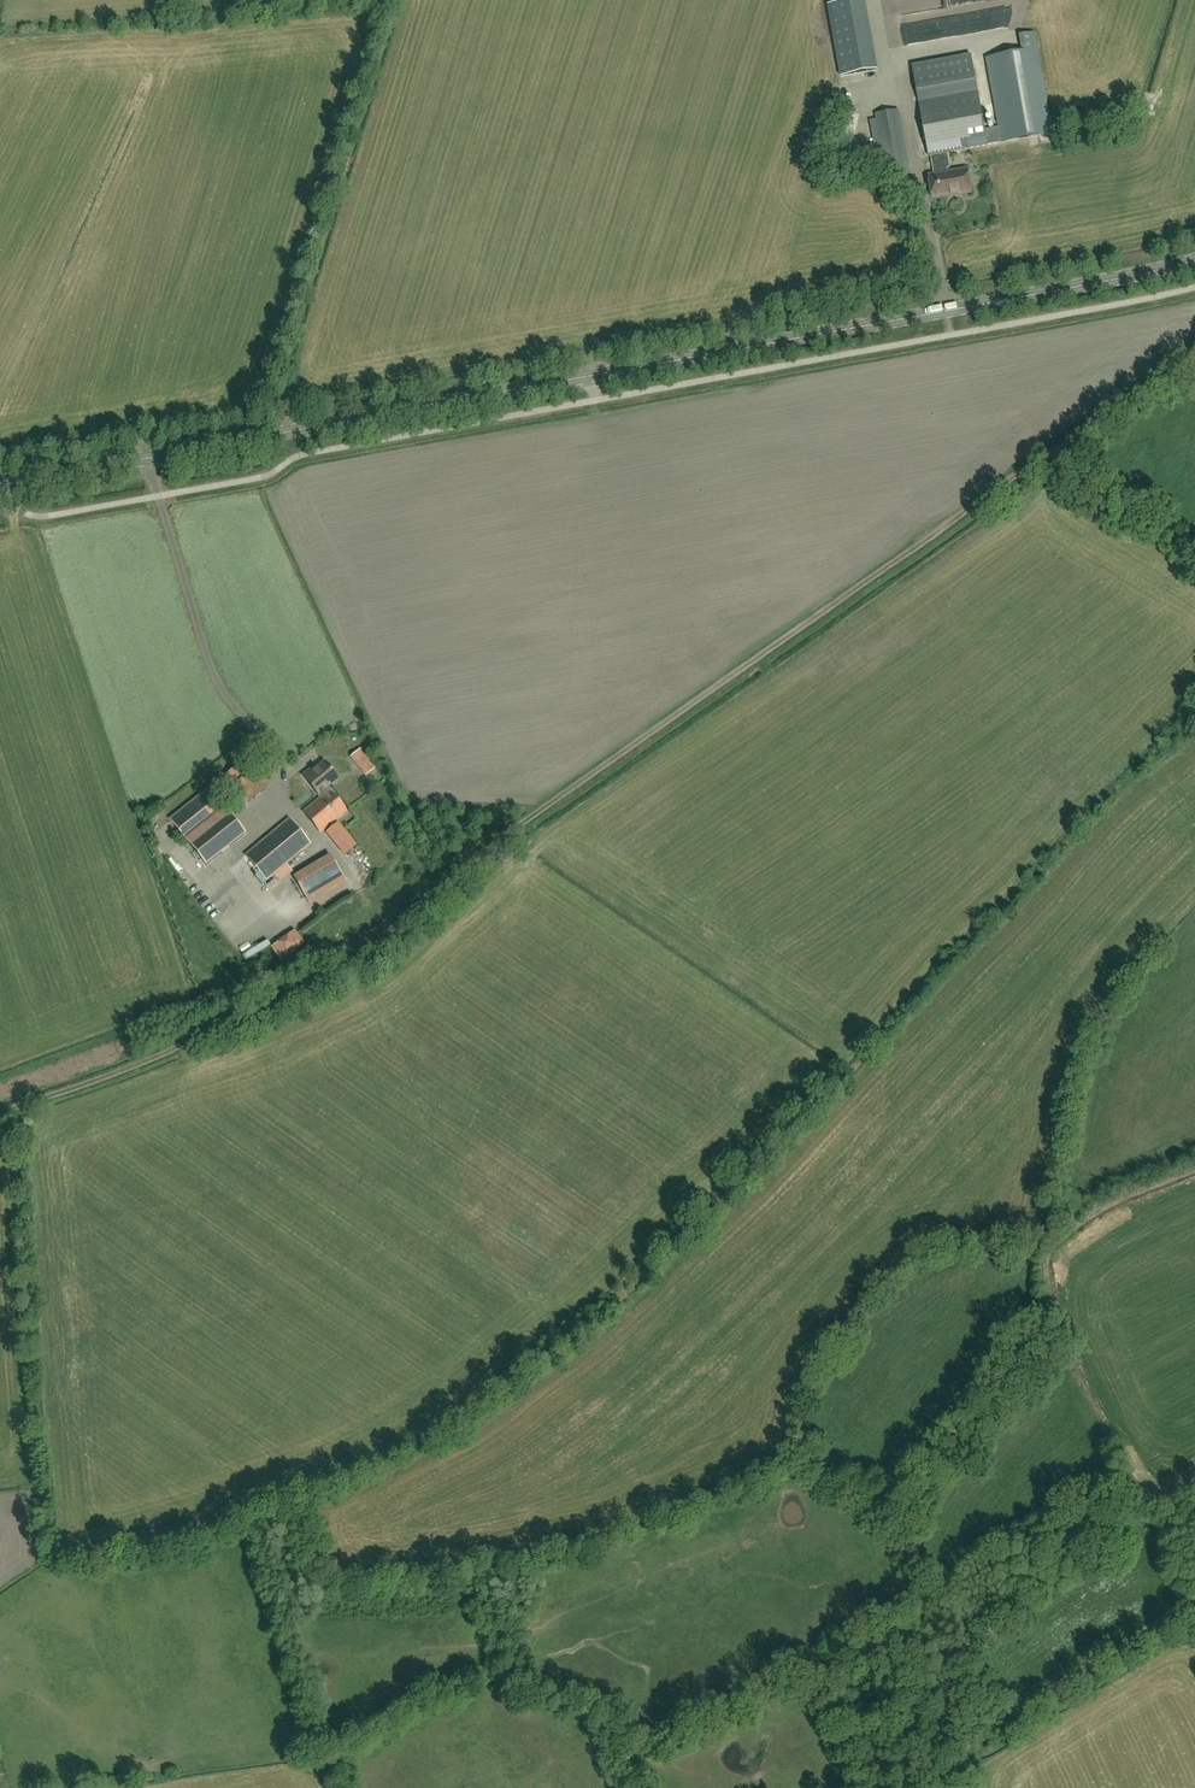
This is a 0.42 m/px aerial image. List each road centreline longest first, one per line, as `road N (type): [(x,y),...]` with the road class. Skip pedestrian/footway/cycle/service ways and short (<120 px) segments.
road 1 (track): [(1194,352),(499,839),(349,967),(215,1033),(0,1108)]
road 2 (secondary): [(0,485),(1194,263)]
road 3 (track): [(911,1787),(949,1755),(1194,1596)]

